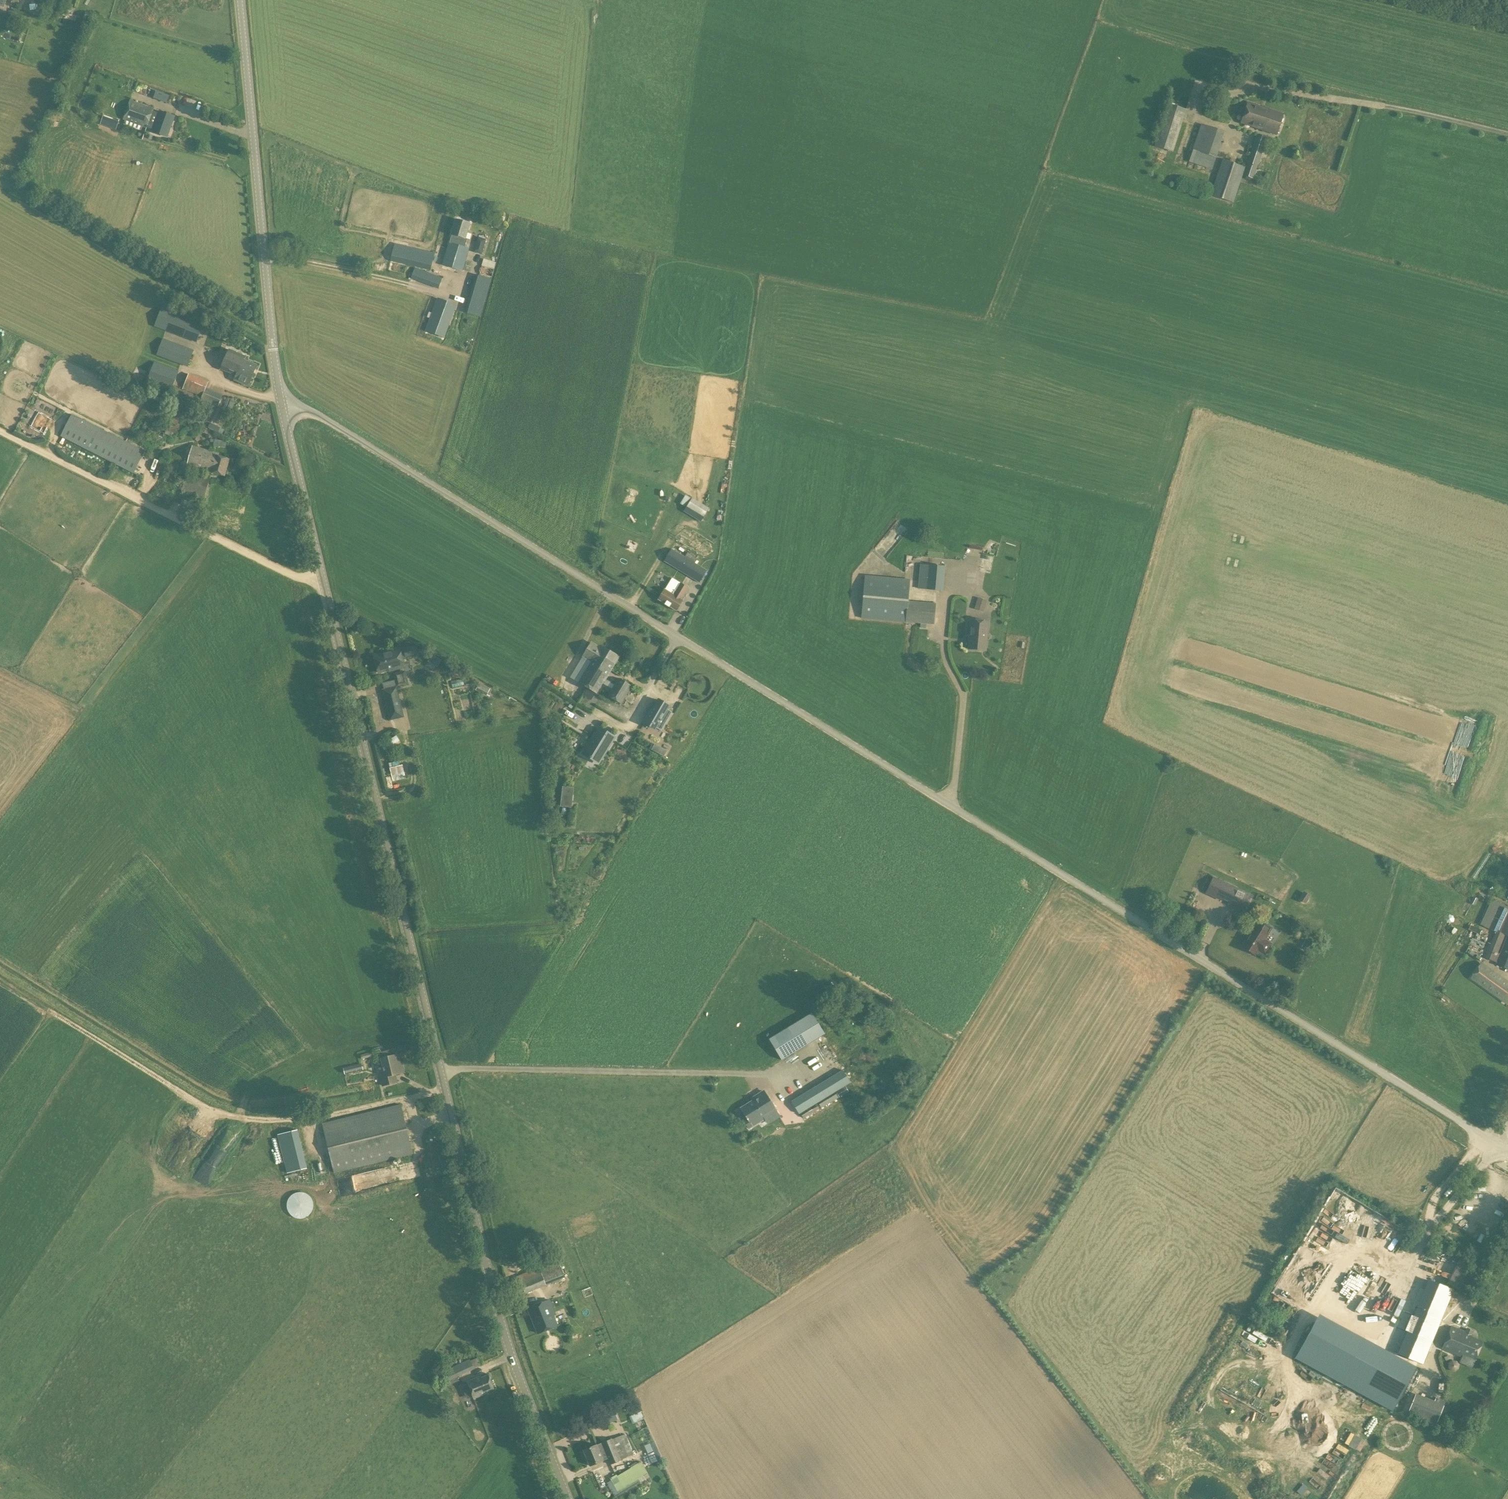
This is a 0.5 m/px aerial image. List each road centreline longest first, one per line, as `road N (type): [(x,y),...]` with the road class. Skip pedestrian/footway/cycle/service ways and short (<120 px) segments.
road 1 (unclassified): [(283,412),(310,410),(1507,1151)]
road 2 (tertiary): [(283,412),(491,1285),(568,1498)]
road 3 (track): [(51,1010),(234,1118),(299,1119),(444,1090)]
road 4 (tertiary): [(283,412),(239,0)]
road 5 (track): [(324,582),(289,573),(0,430)]

